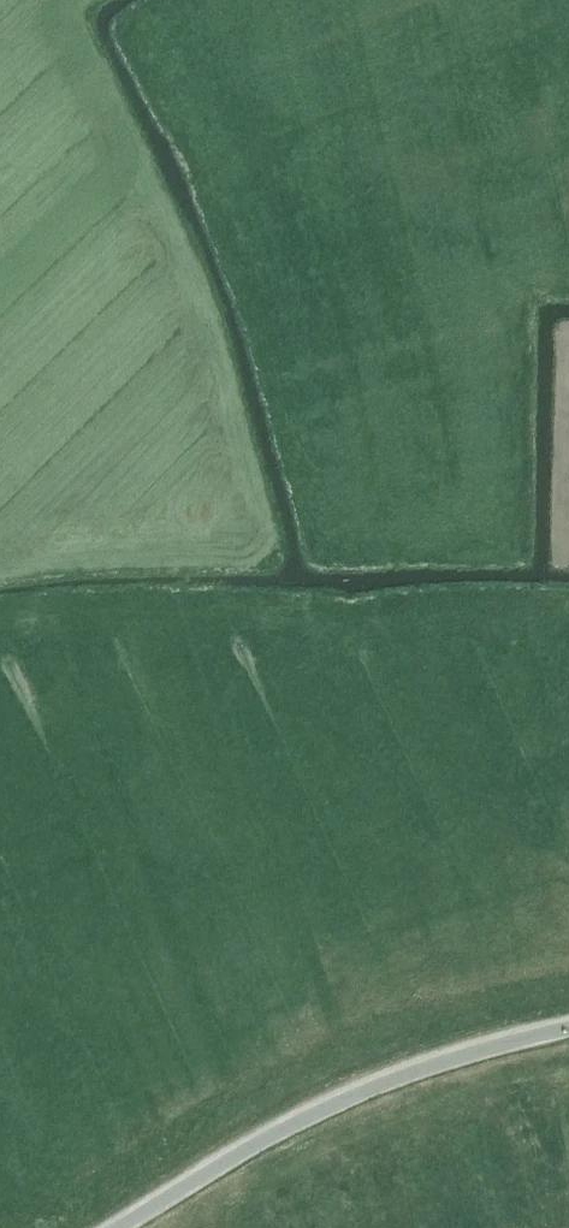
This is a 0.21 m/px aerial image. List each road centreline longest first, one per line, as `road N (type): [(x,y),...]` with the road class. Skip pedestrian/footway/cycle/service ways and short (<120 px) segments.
road 1 (unclassified): [(122,1227),(359,1090),(436,1061),(568,1028)]

